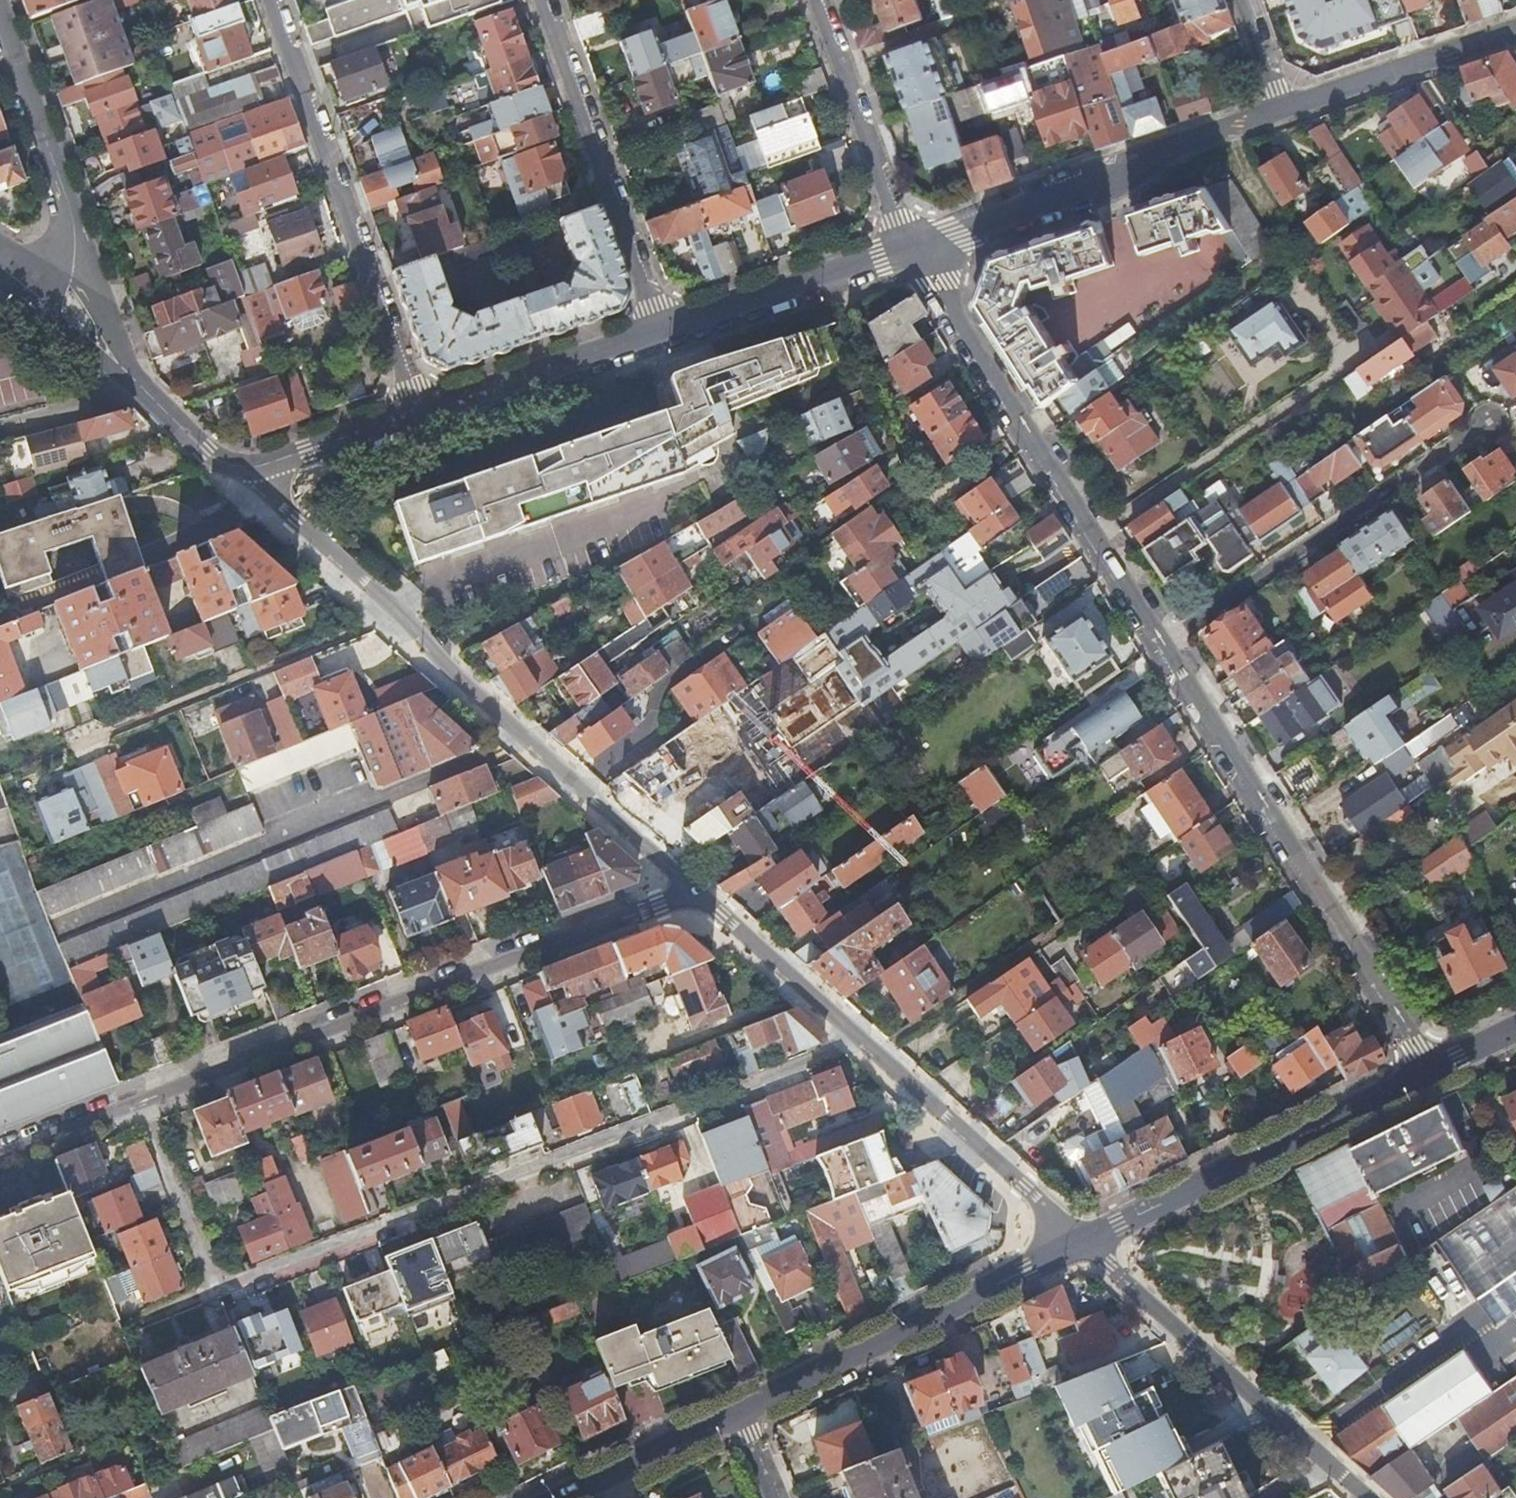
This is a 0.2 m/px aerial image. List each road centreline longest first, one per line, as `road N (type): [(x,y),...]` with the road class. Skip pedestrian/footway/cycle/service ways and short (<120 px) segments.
road 1 (residential): [(859,1043),(213,1290)]
road 2 (residential): [(694,890),(140,1104)]
road 3 (residential): [(1429,1071),(1159,641)]
road 4 (residential): [(1159,641),(910,246)]
road 5 (residential): [(271,0),(418,414)]
road 6 (residential): [(694,890),(395,616)]
road 7 (residential): [(1159,641),(1493,421)]
road 8 (residential): [(910,246),(1099,184),(1285,108)]
road 9 (tertiary): [(1082,1241),(1429,1071)]
road 10 (residential): [(1370,1497),(1082,1241)]
road 11 (tertiary): [(743,1409),(1082,1241)]
road 12 (residential): [(664,330),(543,0)]
road 13 (residential): [(395,616),(69,746)]
road 14 (residential): [(1082,1241),(859,1043)]
road 15 (residential): [(816,0),(892,221),(910,246)]
road 16 (residential): [(418,414),(664,330)]
road 17 (residential): [(664,330),(910,246)]
road 18 (residential): [(1285,108),(1515,27)]
road 19 (residential): [(859,1043),(694,890)]
road 20 (residential): [(395,616),(238,473)]
road 21 (tertiary): [(561,1497),(743,1409)]
road 22 (residential): [(213,1290),(140,1104)]
road 23 (residential): [(71,212),(0,27)]
road 24 (residential): [(238,473),(418,414)]
road 25 (residential): [(14,275),(54,320),(130,377)]
road 26 (residential): [(140,1104),(0,1158)]
road 27 (residential): [(238,473),(130,377)]

